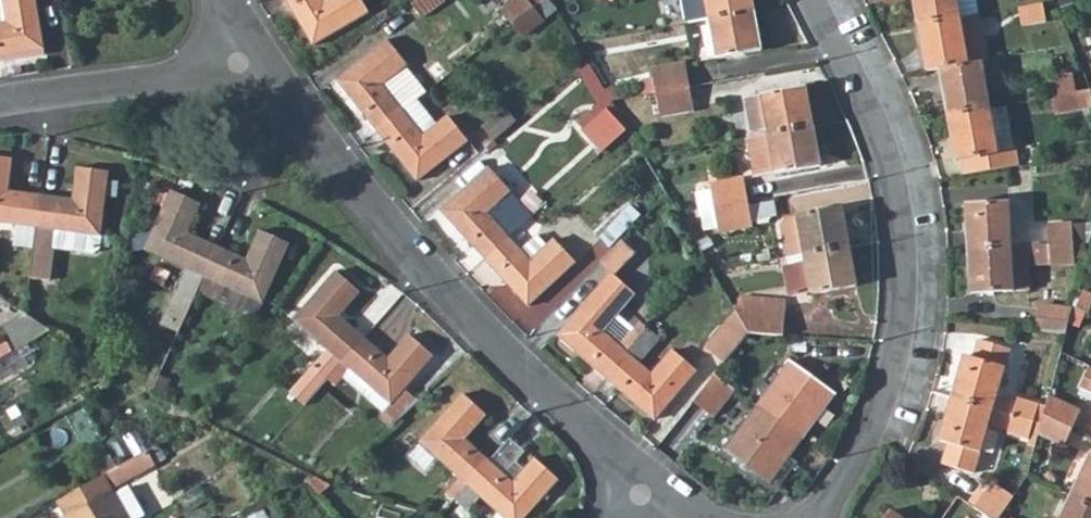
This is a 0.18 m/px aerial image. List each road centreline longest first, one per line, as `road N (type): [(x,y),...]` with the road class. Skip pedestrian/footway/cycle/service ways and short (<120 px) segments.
road 1 (residential): [(238,63),(291,104),(395,238),(639,496)]
road 2 (residential): [(811,0),(887,159),(902,289),(874,409),(818,517)]
road 3 (residential): [(238,63),(0,103)]

